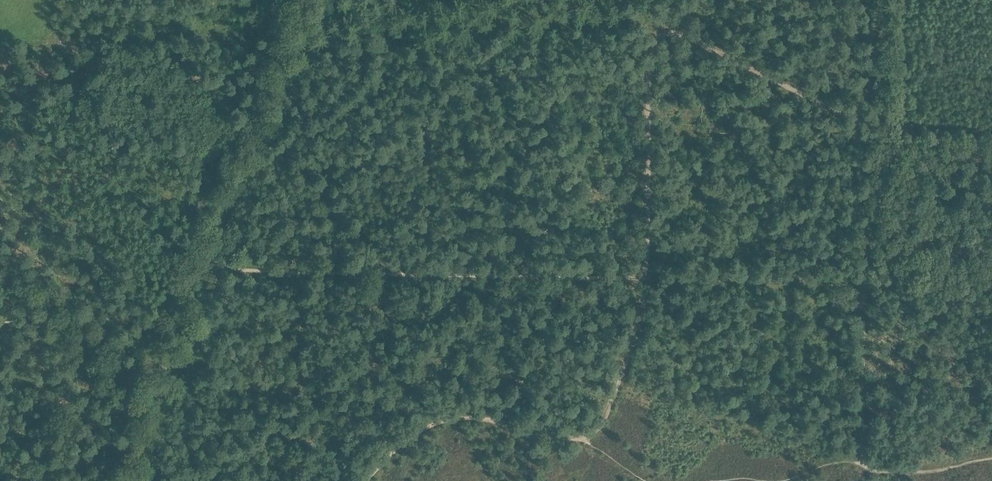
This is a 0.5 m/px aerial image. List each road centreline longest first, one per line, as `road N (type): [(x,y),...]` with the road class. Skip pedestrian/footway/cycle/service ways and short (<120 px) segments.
road 1 (track): [(184,321),(204,266),(645,281)]
road 2 (track): [(646,14),(616,8),(356,34),(295,8)]
road 3 (track): [(865,283),(864,462),(903,472),(991,460)]
road 4 (track): [(865,283),(874,0)]
road 5 (track): [(298,0),(204,266)]
road 6 (track): [(645,281),(865,283)]
road 7 (track): [(0,332),(128,317),(184,321)]
road 8 (track): [(184,321),(121,480)]

